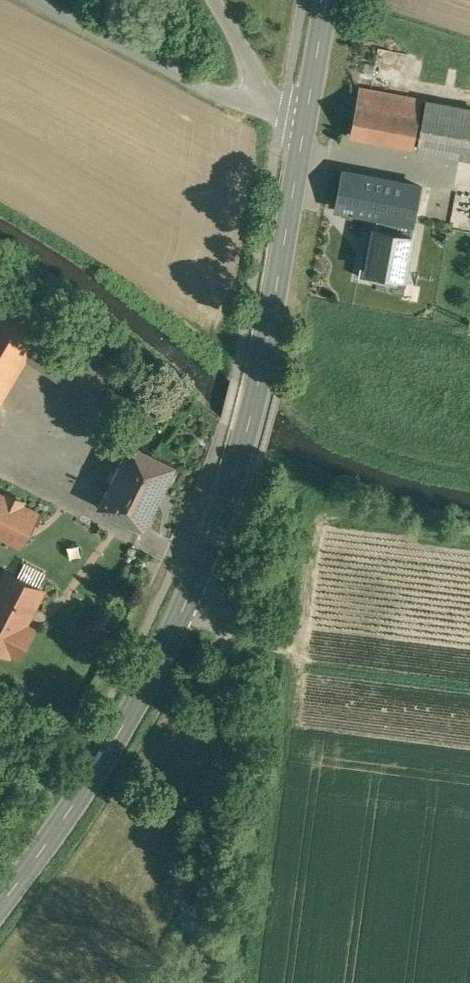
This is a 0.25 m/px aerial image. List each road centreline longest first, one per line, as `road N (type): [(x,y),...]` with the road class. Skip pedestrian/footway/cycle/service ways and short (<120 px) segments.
road 1 (tertiary): [(306,117),(257,391),(192,587)]
road 2 (unclassified): [(192,587),(230,634),(190,982)]
road 3 (tertiary): [(192,587),(87,783),(0,905)]
road 4 (unclassified): [(283,112),(209,91),(33,0)]
road 5 (unclassified): [(212,0),(283,112)]

